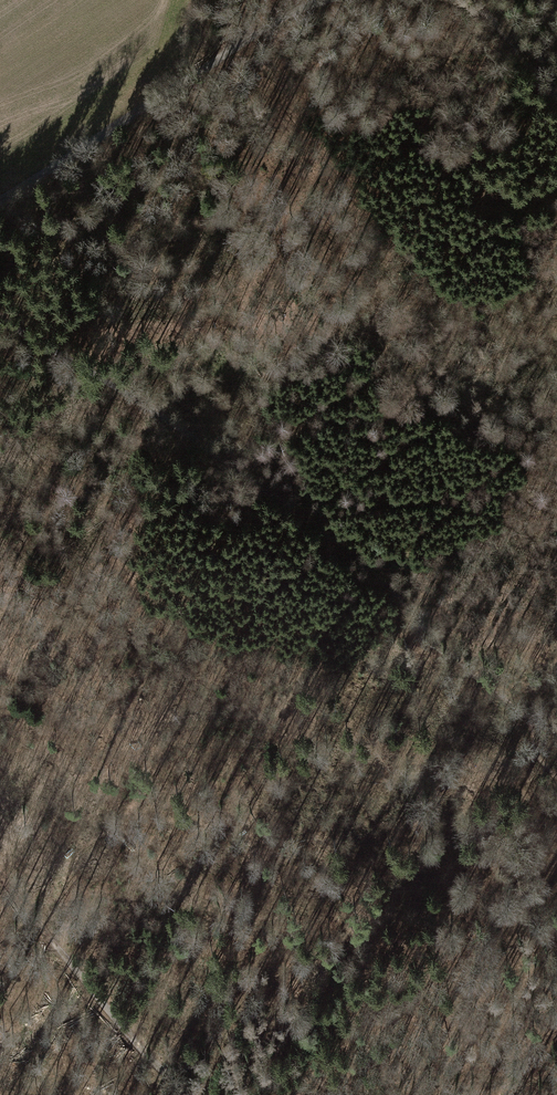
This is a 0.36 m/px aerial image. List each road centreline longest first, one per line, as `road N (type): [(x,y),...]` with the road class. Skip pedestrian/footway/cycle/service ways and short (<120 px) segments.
road 1 (track): [(0,316),(205,445),(362,559),(512,723),(556,787)]
road 2 (track): [(188,1094),(58,948),(0,863)]
road 3 (track): [(243,29),(0,196)]
road 4 (track): [(556,90),(539,67),(440,0)]

